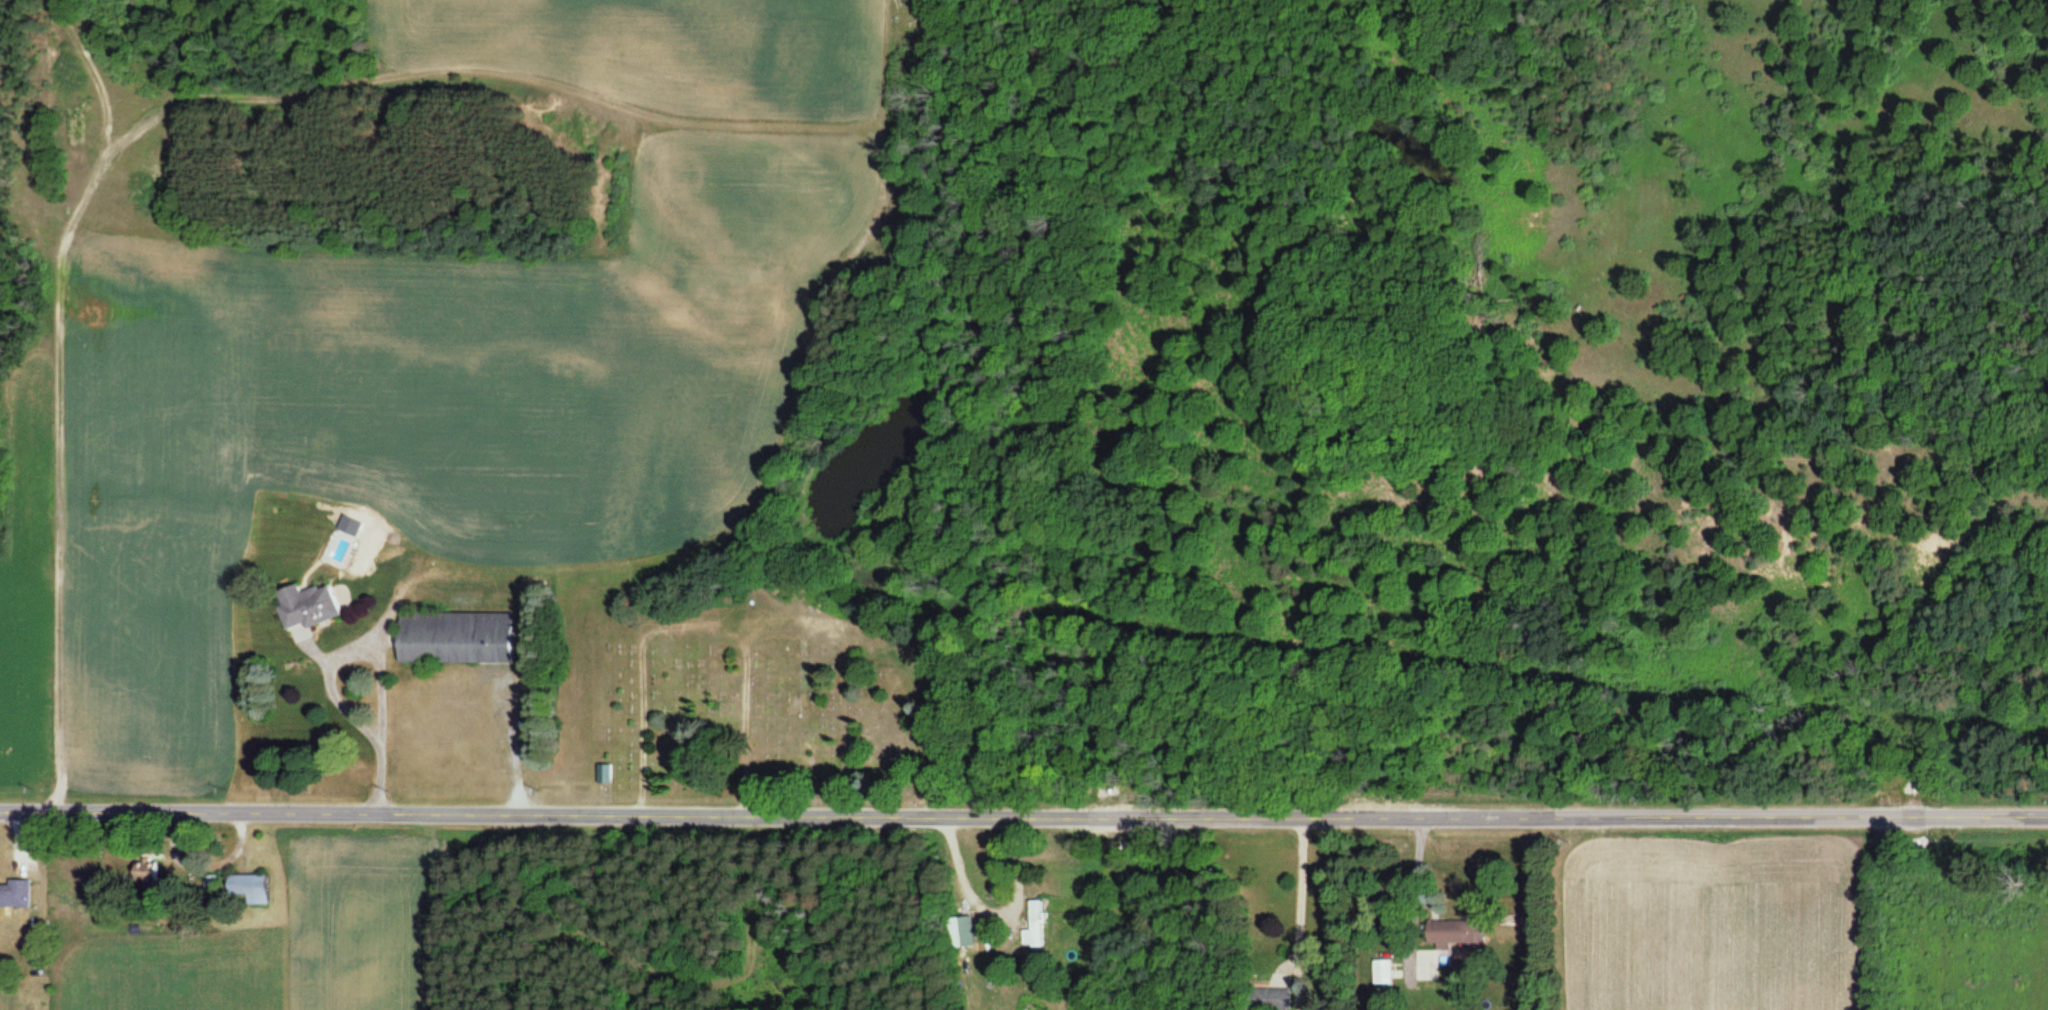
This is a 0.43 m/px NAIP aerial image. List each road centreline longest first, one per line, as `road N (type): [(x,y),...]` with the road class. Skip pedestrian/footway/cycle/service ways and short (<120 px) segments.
road 1 (tertiary): [(2047,818),(0,813)]

